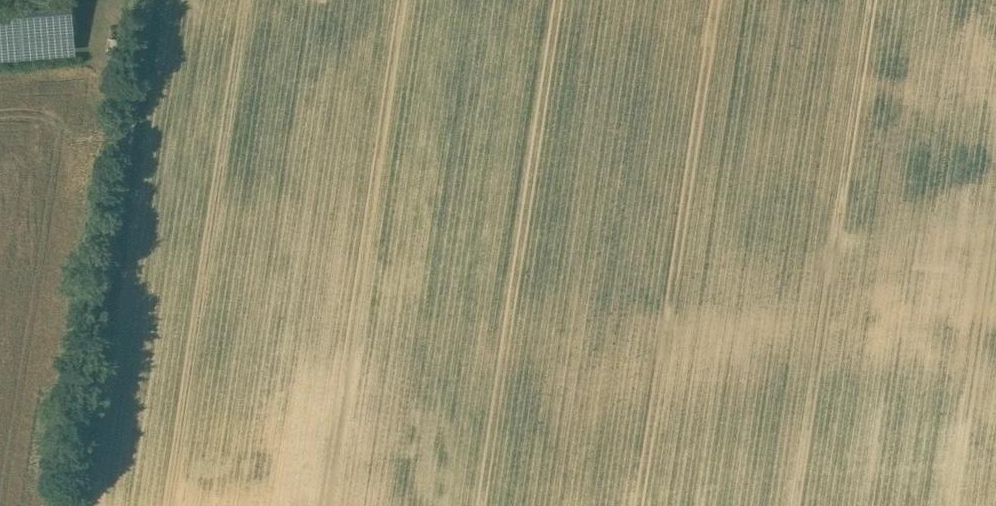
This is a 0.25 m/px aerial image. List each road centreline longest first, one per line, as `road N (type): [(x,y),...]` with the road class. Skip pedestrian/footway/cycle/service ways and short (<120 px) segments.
road 1 (unclassified): [(148,0),(73,505)]

